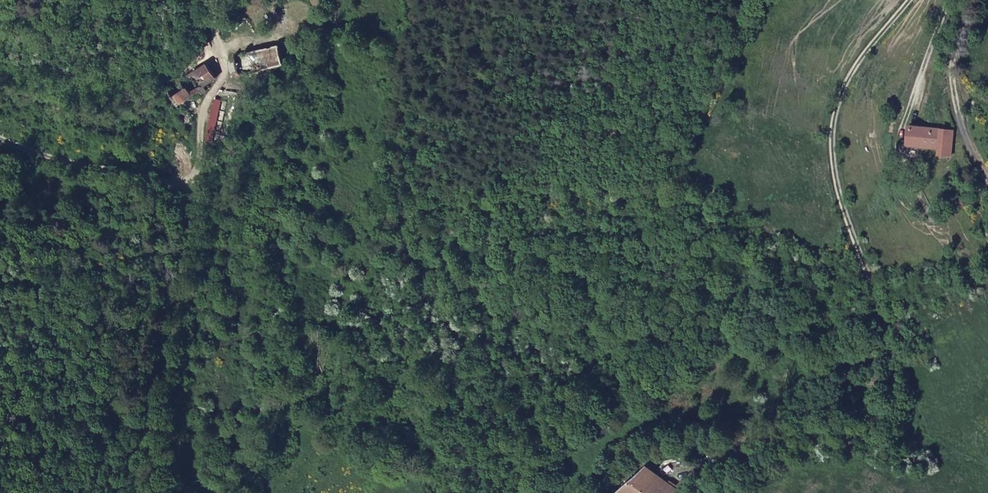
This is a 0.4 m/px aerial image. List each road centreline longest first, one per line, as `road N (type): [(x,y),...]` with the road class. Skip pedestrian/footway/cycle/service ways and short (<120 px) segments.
road 1 (track): [(912,0),(838,95),(829,134),(835,182),(901,368),(903,412),(877,430),(651,455),(611,492)]
road 2 (track): [(0,126),(192,184)]
road 3 (track): [(192,184),(232,88),(212,0)]
road 4 (track): [(987,180),(962,125),(949,0)]

